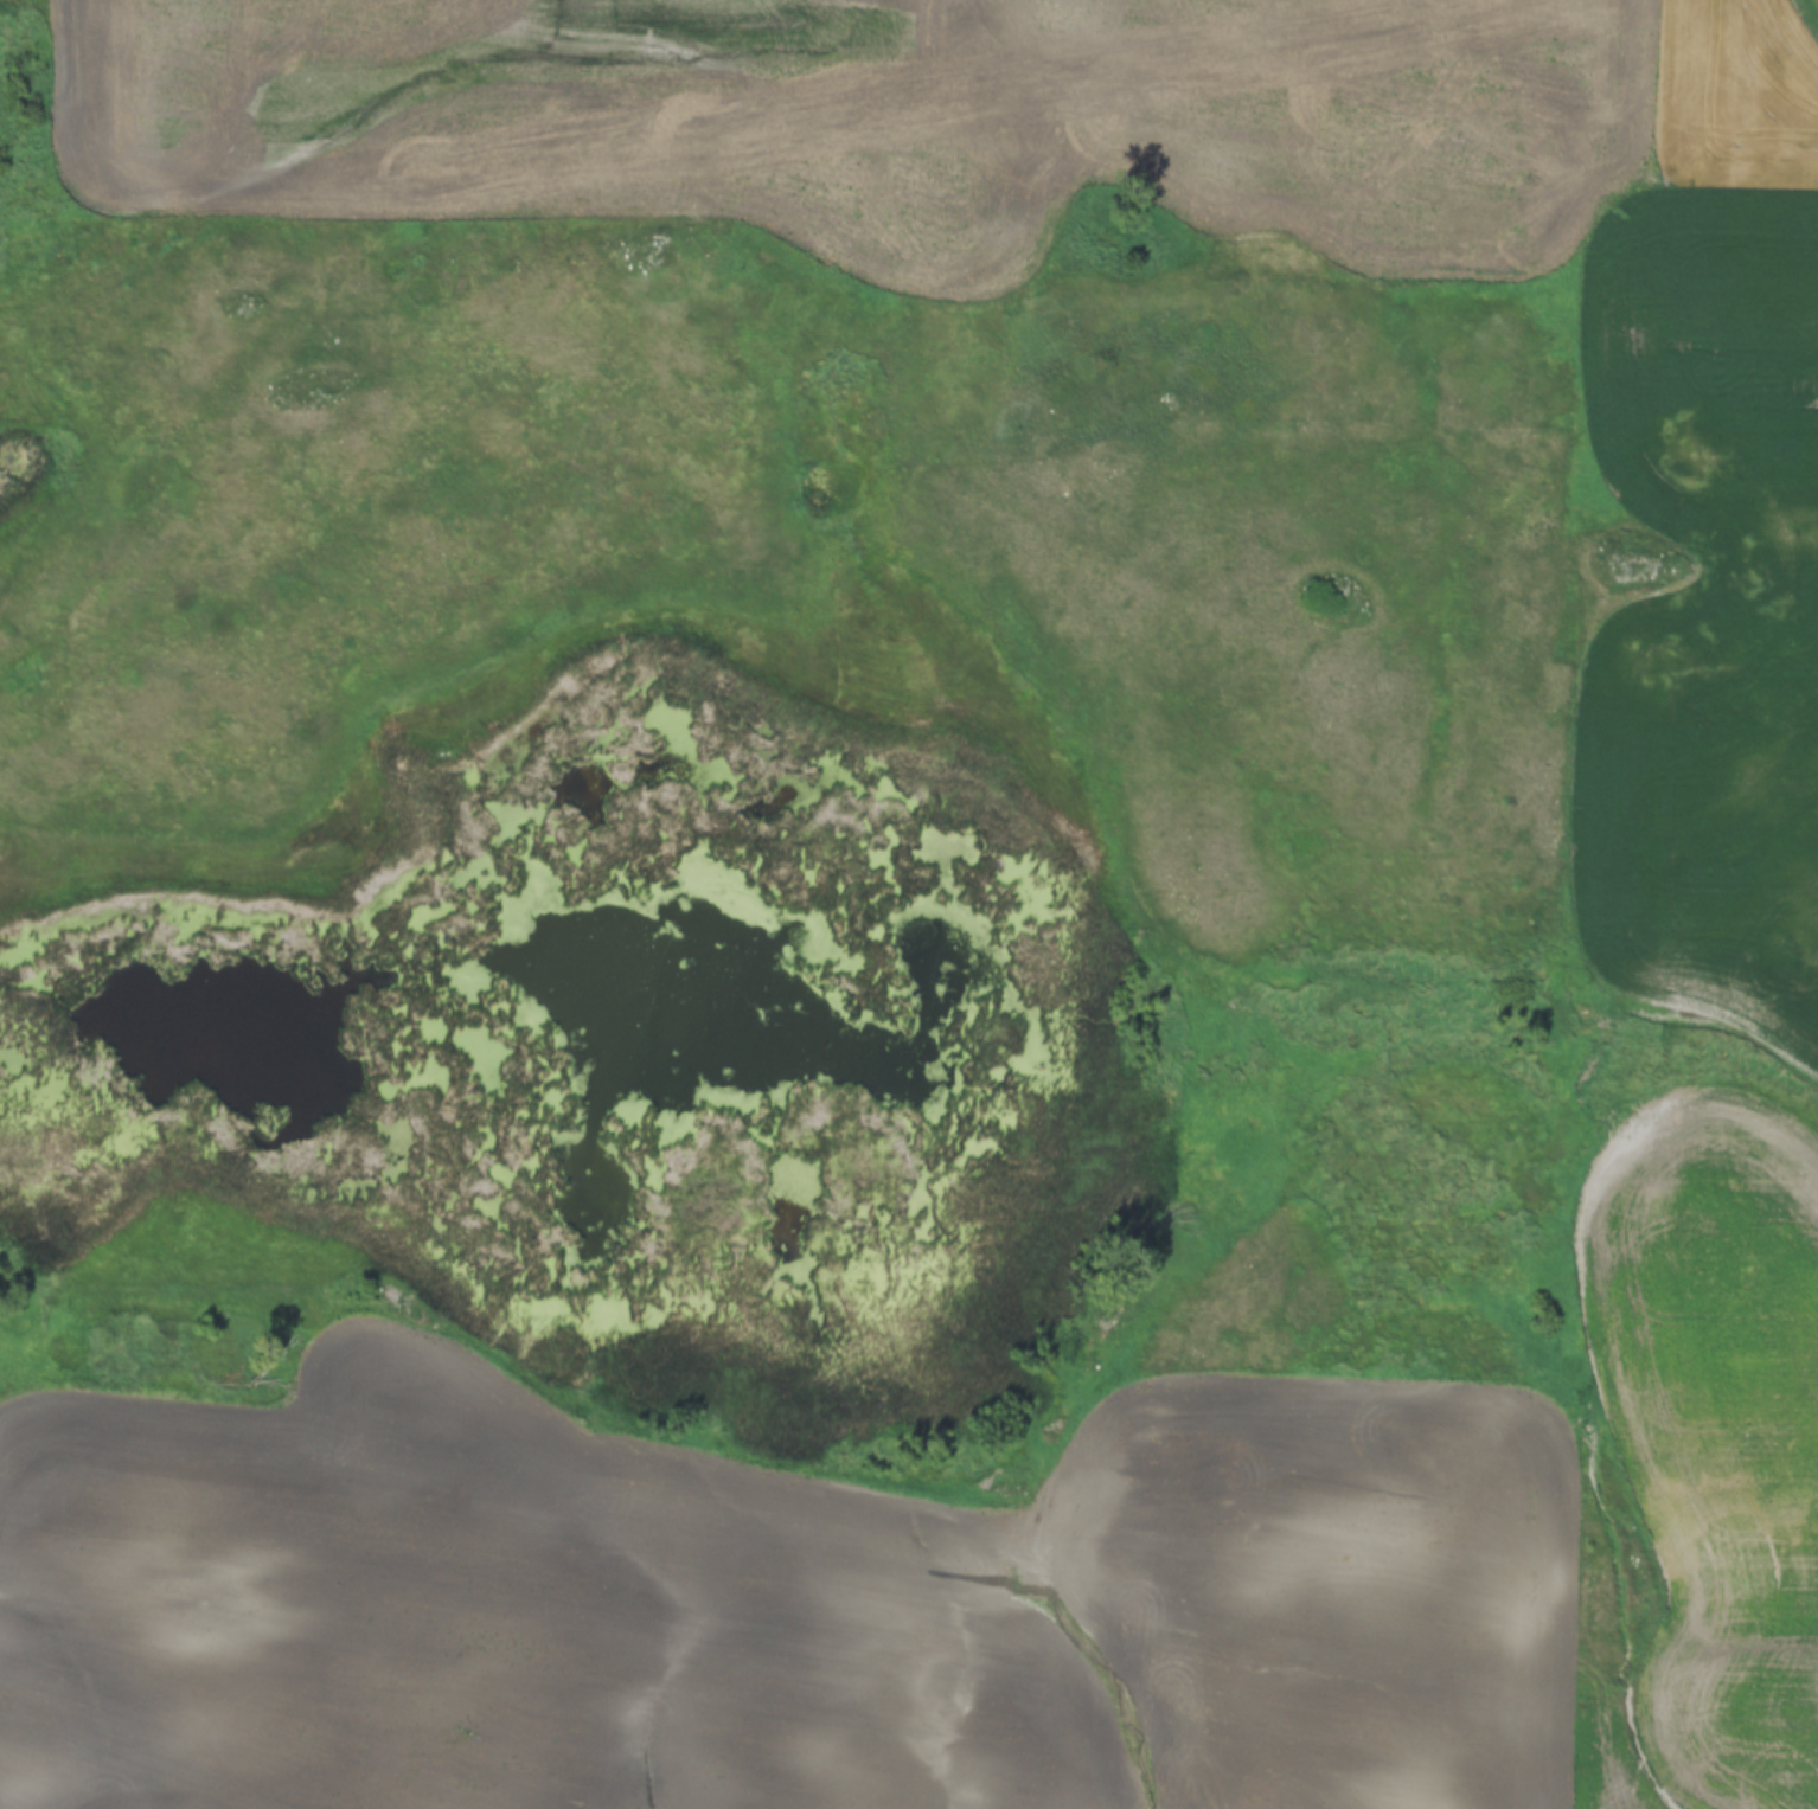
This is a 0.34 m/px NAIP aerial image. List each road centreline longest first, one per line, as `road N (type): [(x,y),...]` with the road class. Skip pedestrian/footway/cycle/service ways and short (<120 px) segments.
road 1 (track): [(1817,193),(1620,191),(1607,156),(1615,0)]

